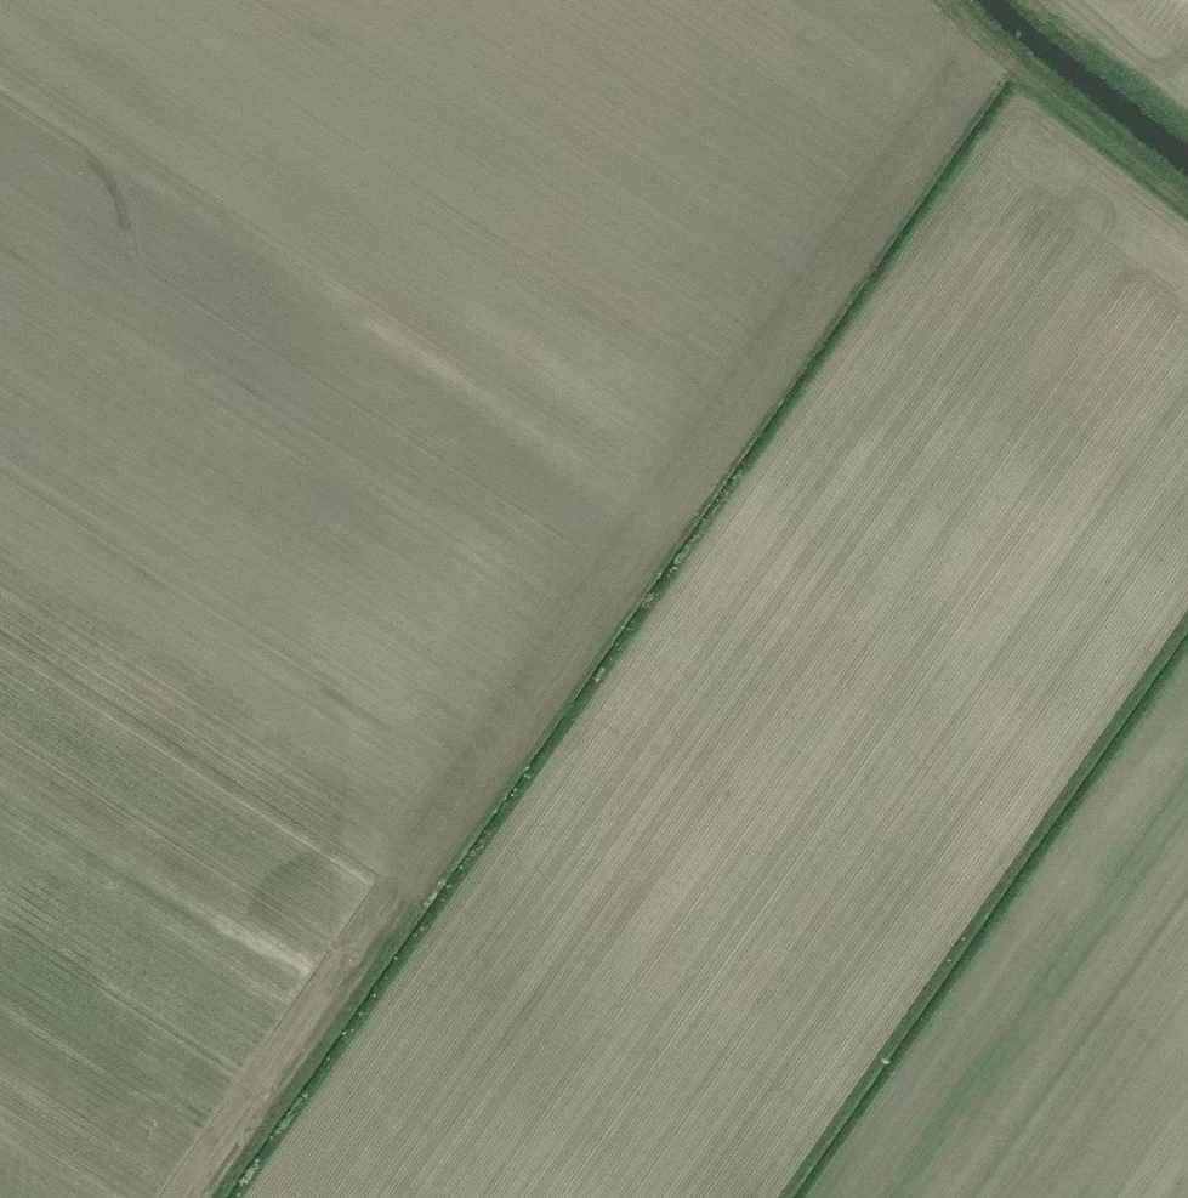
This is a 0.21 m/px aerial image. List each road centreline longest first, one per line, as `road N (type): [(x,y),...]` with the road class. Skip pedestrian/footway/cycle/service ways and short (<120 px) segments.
road 1 (track): [(955,0),(996,43),(1187,193)]

